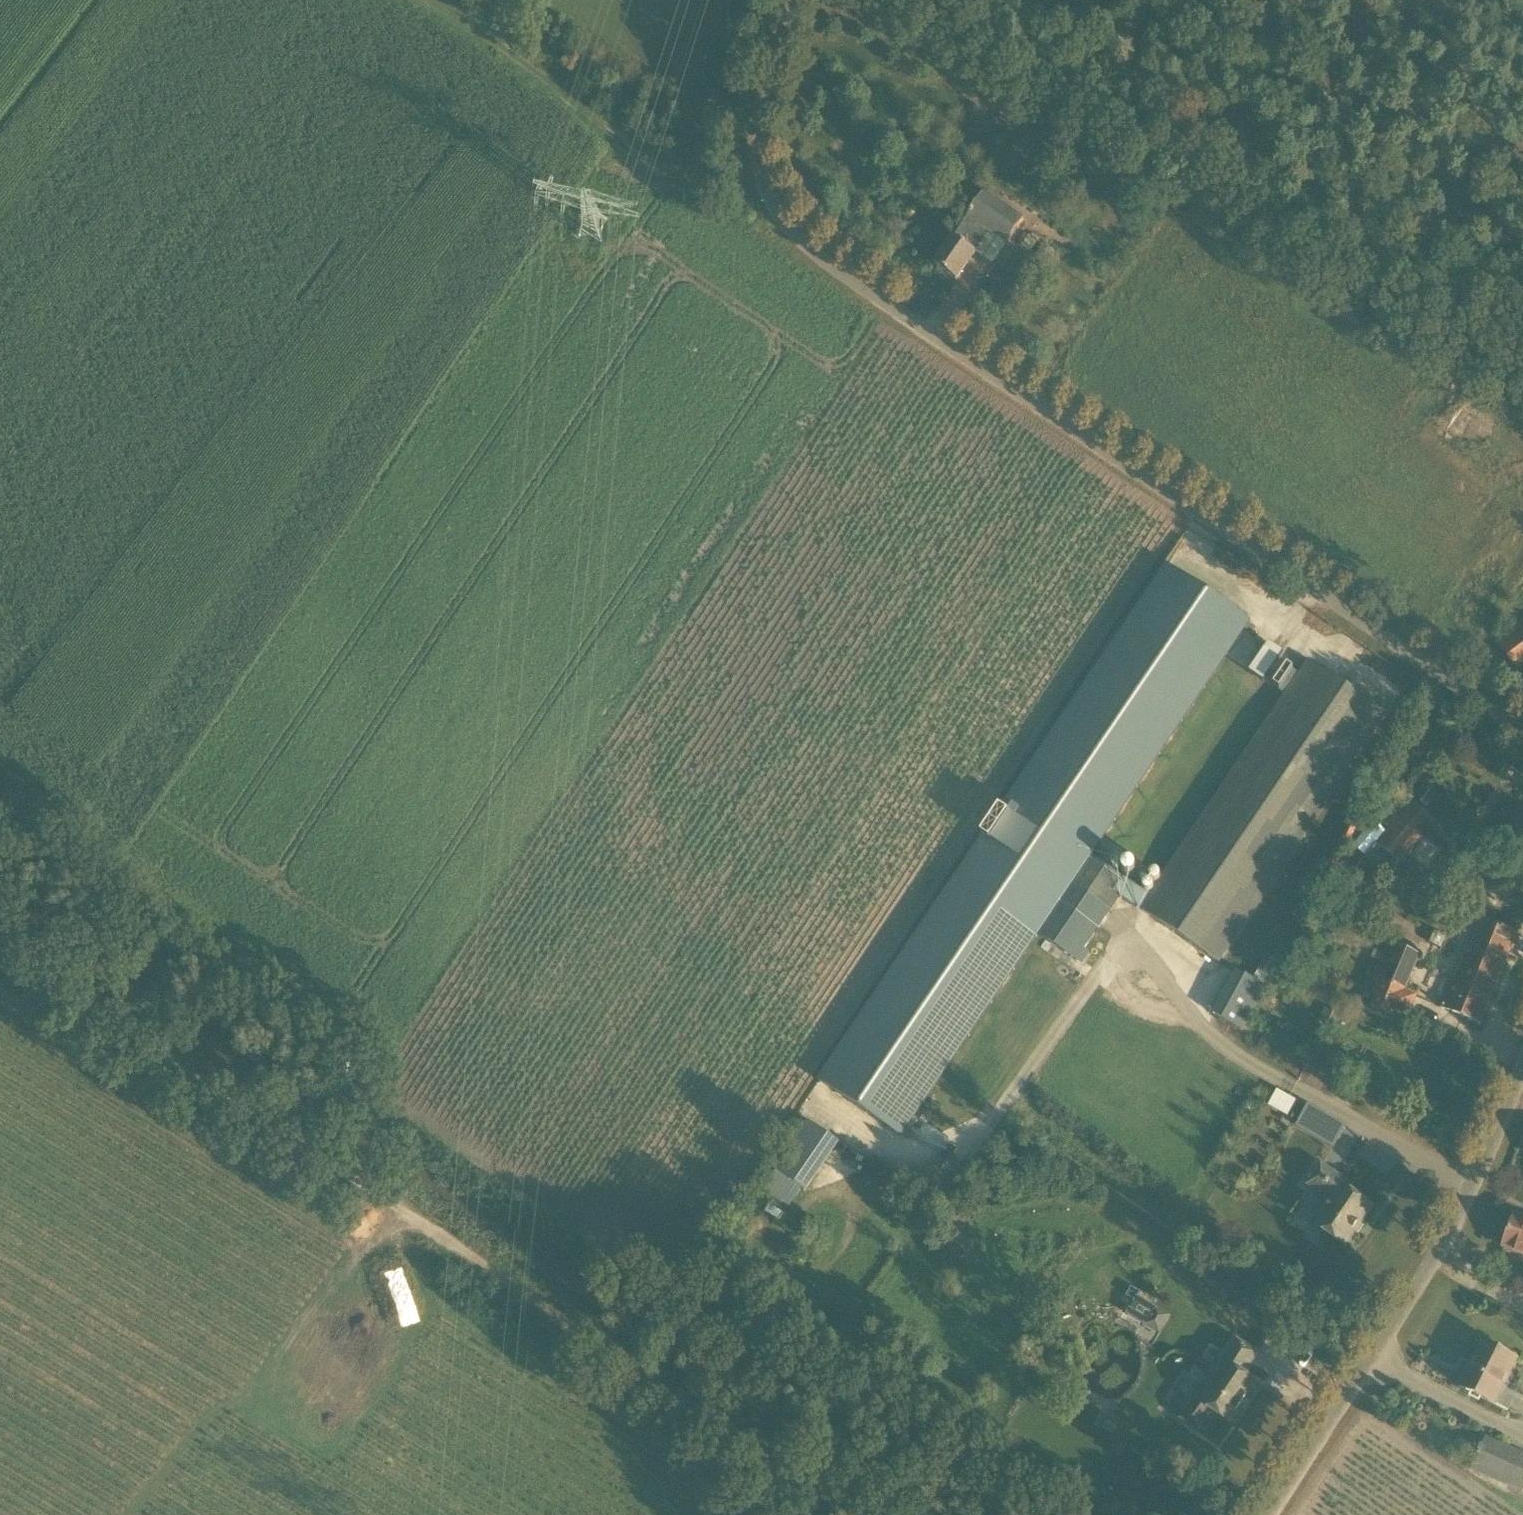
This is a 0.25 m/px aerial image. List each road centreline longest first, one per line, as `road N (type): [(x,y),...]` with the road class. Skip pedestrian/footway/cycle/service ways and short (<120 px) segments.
road 1 (unclassified): [(1522,731),(787,230),(759,195),(749,143),(801,0)]
road 2 (track): [(843,1514),(0,951)]
road 3 (unclassified): [(1270,1514),(1424,1277),(1522,1058)]
road 4 (track): [(686,1277),(1031,1514)]
road 5 (track): [(134,1514),(374,1199)]

